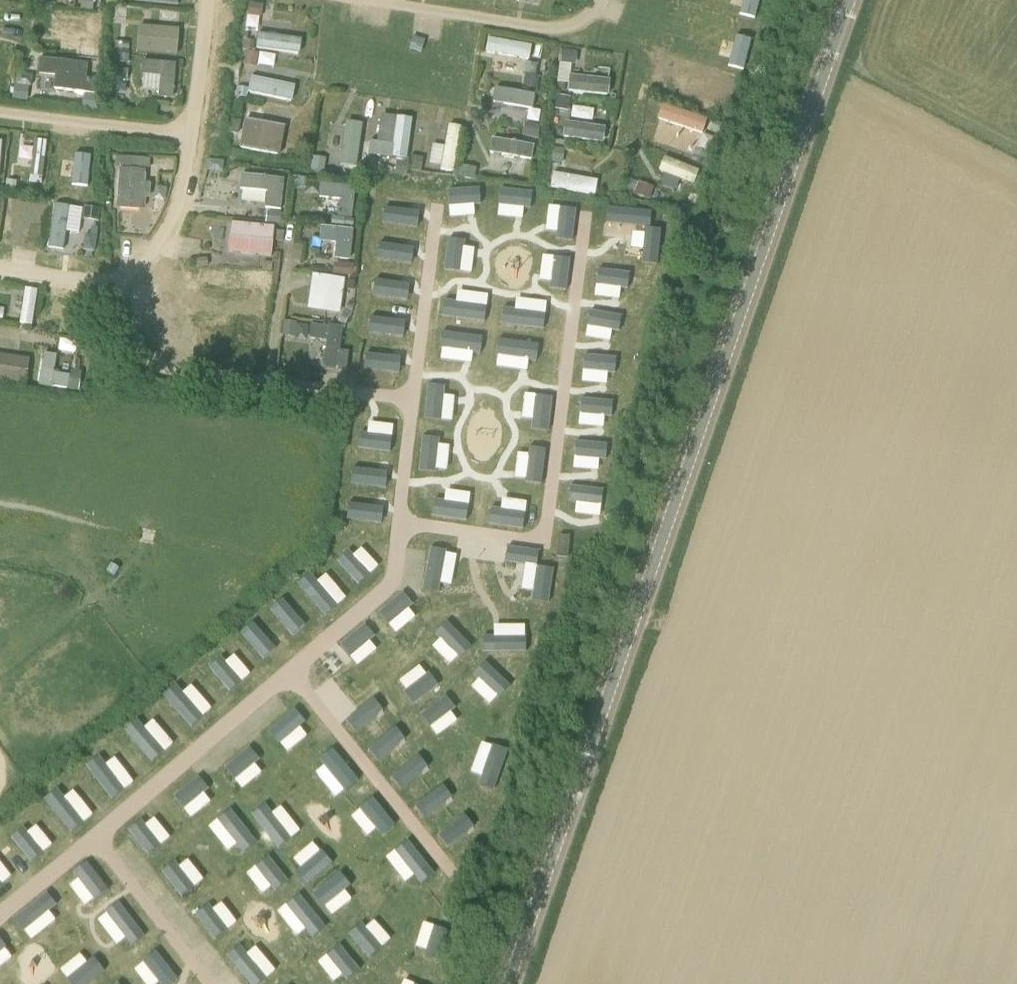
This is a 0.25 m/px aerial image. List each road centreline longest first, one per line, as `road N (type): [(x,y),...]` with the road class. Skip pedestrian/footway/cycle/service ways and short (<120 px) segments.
road 1 (tertiary): [(503,983),(848,0)]

